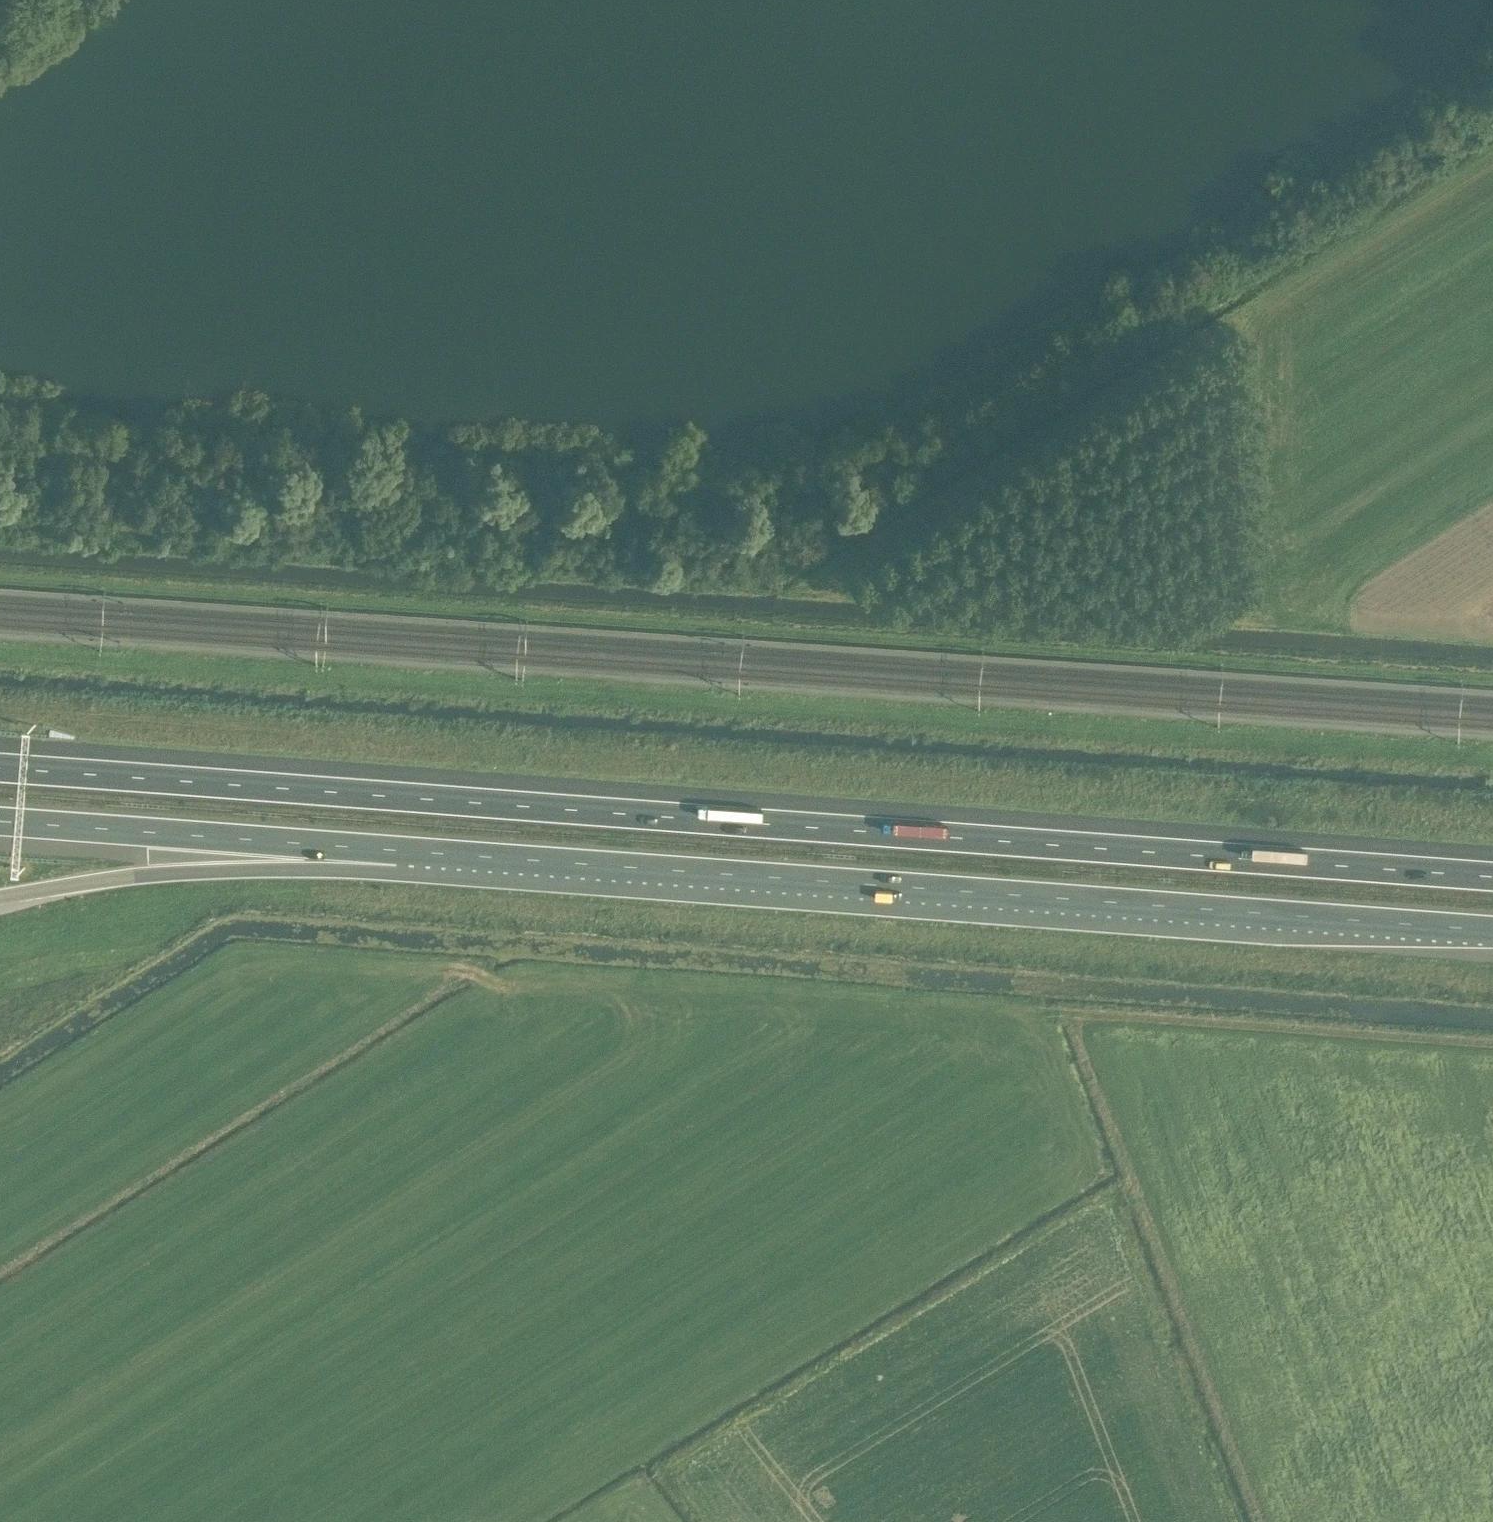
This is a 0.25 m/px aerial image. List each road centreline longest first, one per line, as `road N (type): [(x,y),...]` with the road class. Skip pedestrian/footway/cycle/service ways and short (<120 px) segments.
road 1 (motorway): [(1492,878),(0,768)]
road 2 (motorway): [(486,851),(1492,931)]
road 3 (motorway): [(0,818),(486,851)]
road 4 (motorway): [(75,884),(206,872),(389,872),(486,851)]

